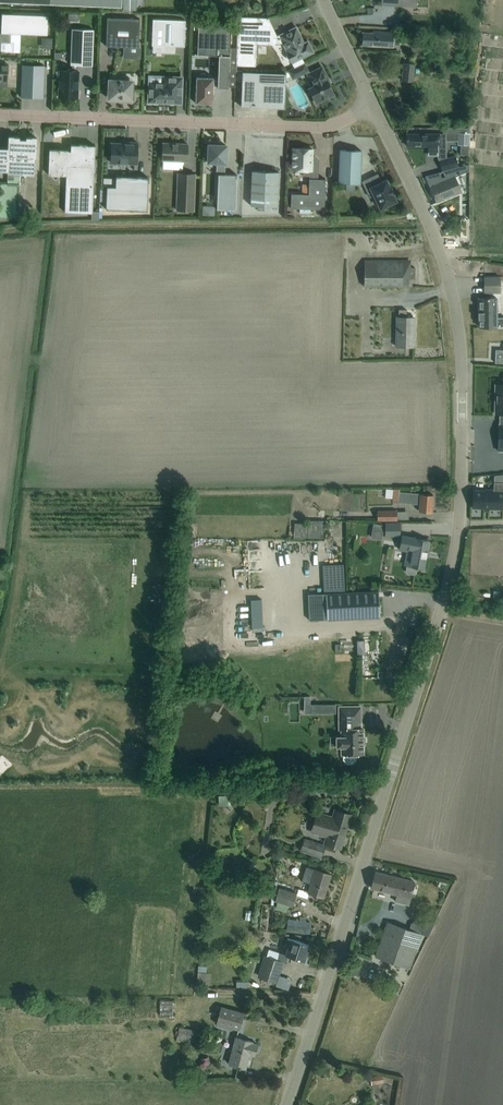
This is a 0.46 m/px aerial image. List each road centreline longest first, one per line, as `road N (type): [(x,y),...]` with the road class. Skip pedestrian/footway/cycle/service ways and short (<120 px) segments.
road 1 (unclassified): [(287,1104),(442,612),(461,485),(462,375),(450,287),(435,234),(371,106)]
road 2 (residential): [(0,115),(320,128),(371,106)]

